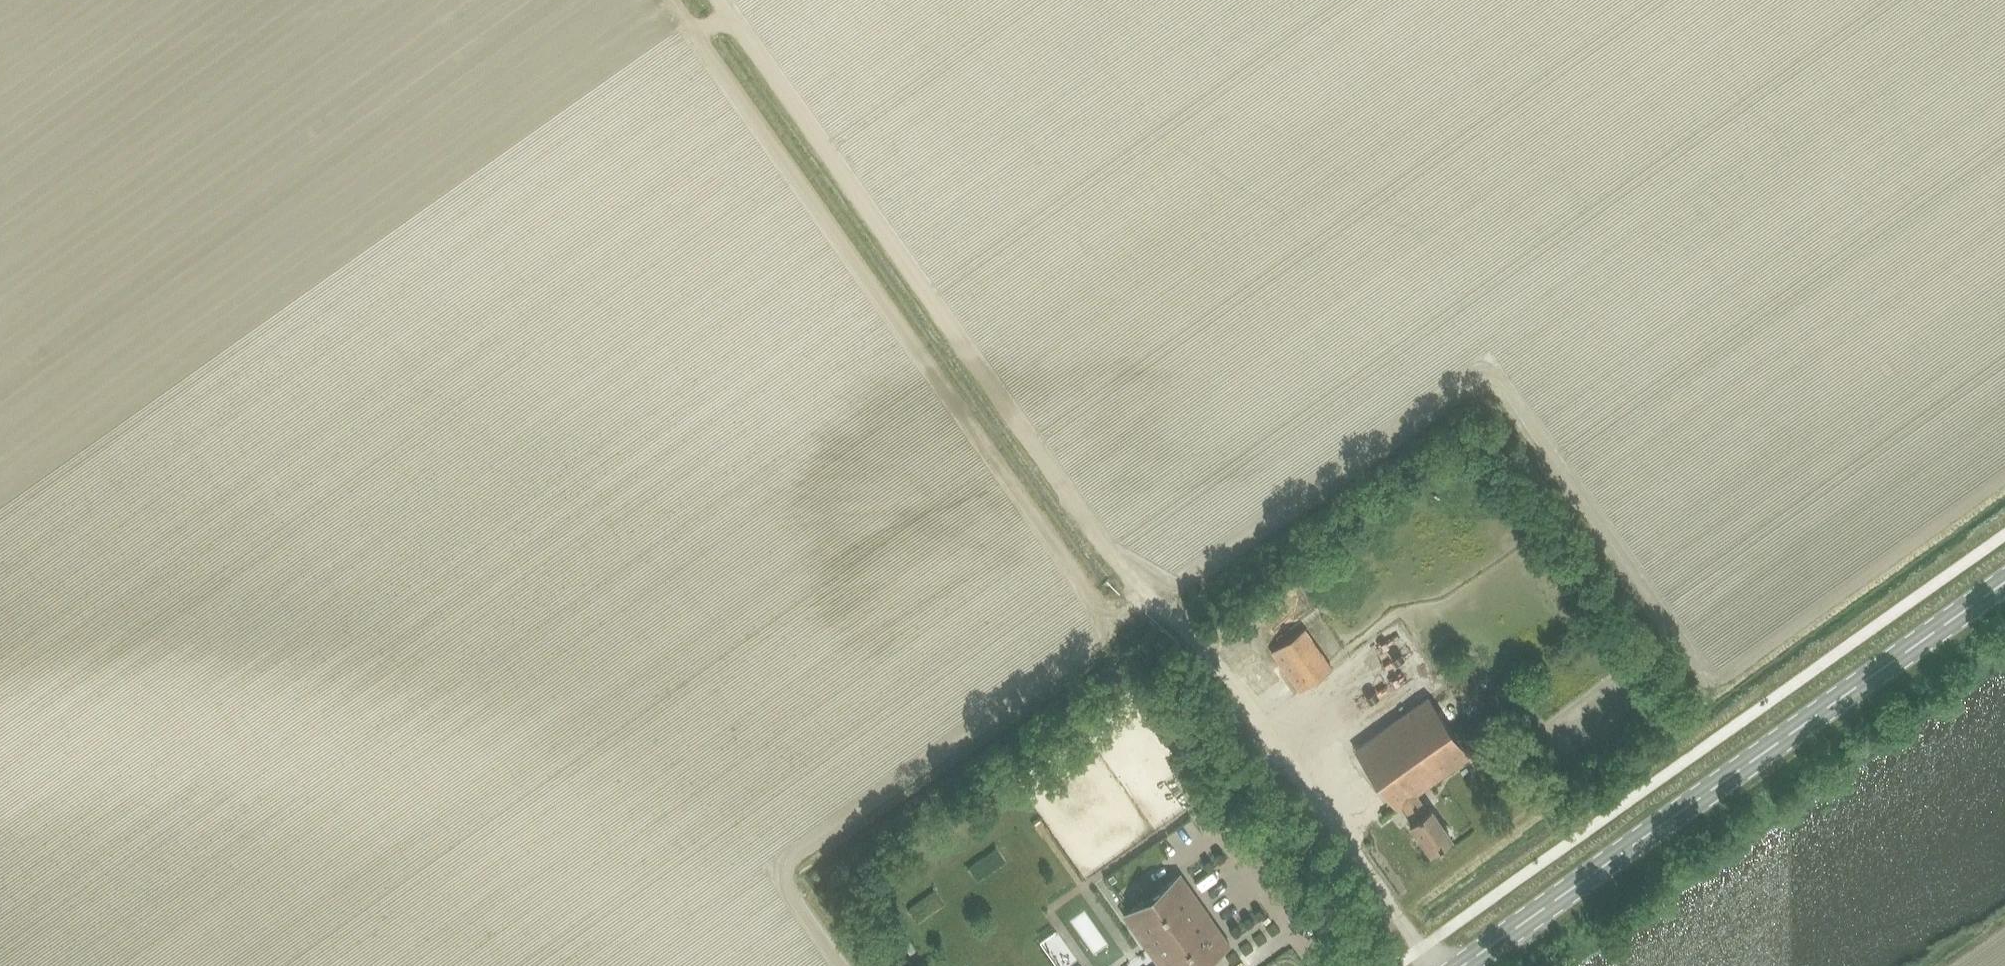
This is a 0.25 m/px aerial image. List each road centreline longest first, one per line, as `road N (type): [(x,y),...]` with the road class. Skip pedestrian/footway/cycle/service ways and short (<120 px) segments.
road 1 (primary): [(1463,965),(2004,583)]

